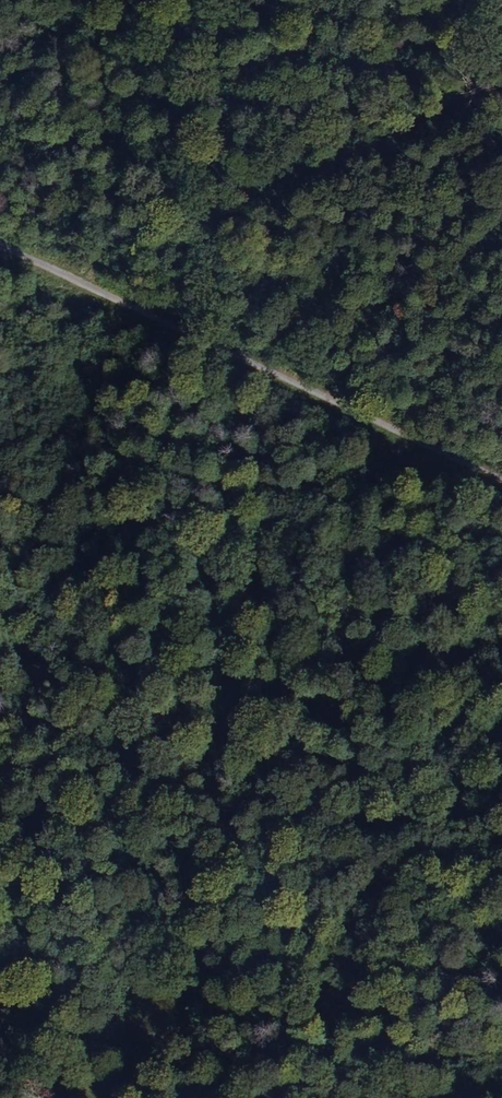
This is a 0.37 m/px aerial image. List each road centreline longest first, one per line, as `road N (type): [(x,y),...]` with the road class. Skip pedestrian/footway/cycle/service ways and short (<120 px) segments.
road 1 (track): [(0,245),(501,479)]

